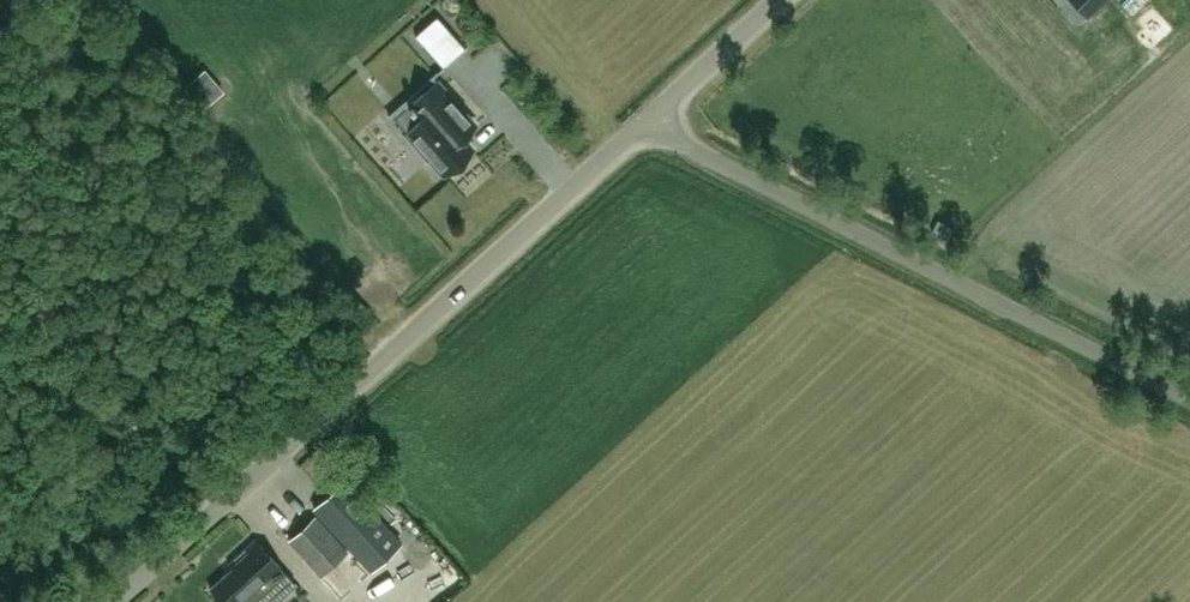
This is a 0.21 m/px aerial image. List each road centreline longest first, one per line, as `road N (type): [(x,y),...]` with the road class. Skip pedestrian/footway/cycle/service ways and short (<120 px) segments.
road 1 (unclassified): [(118,601),(640,130)]
road 2 (unclassified): [(1189,404),(640,130)]
road 3 (unclassified): [(640,130),(783,0)]

